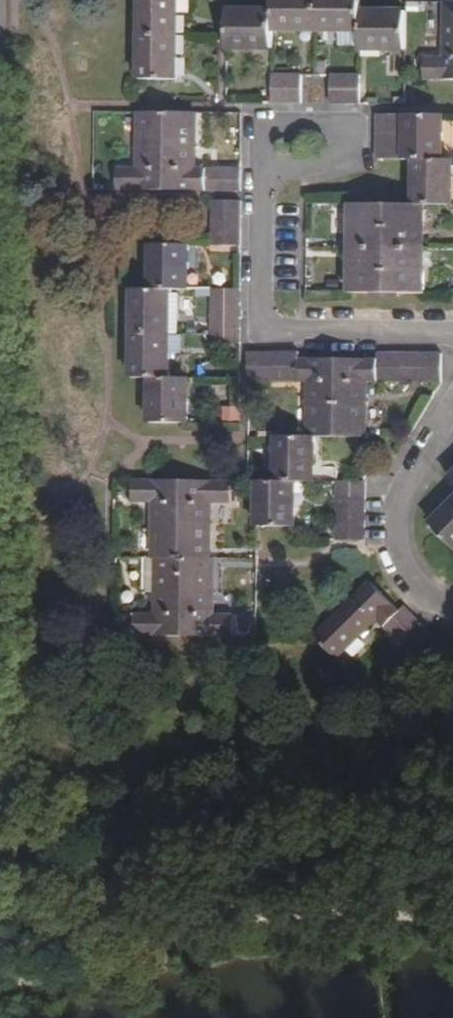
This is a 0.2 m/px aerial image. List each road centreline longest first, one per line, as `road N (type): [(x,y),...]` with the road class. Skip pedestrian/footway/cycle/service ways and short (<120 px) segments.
road 1 (residential): [(259,182),(258,332),(452,337)]
road 2 (residential): [(452,409),(397,507),(396,543),(427,599),(452,607)]
road 3 (residential): [(259,182),(351,150),(350,126),(260,126)]

